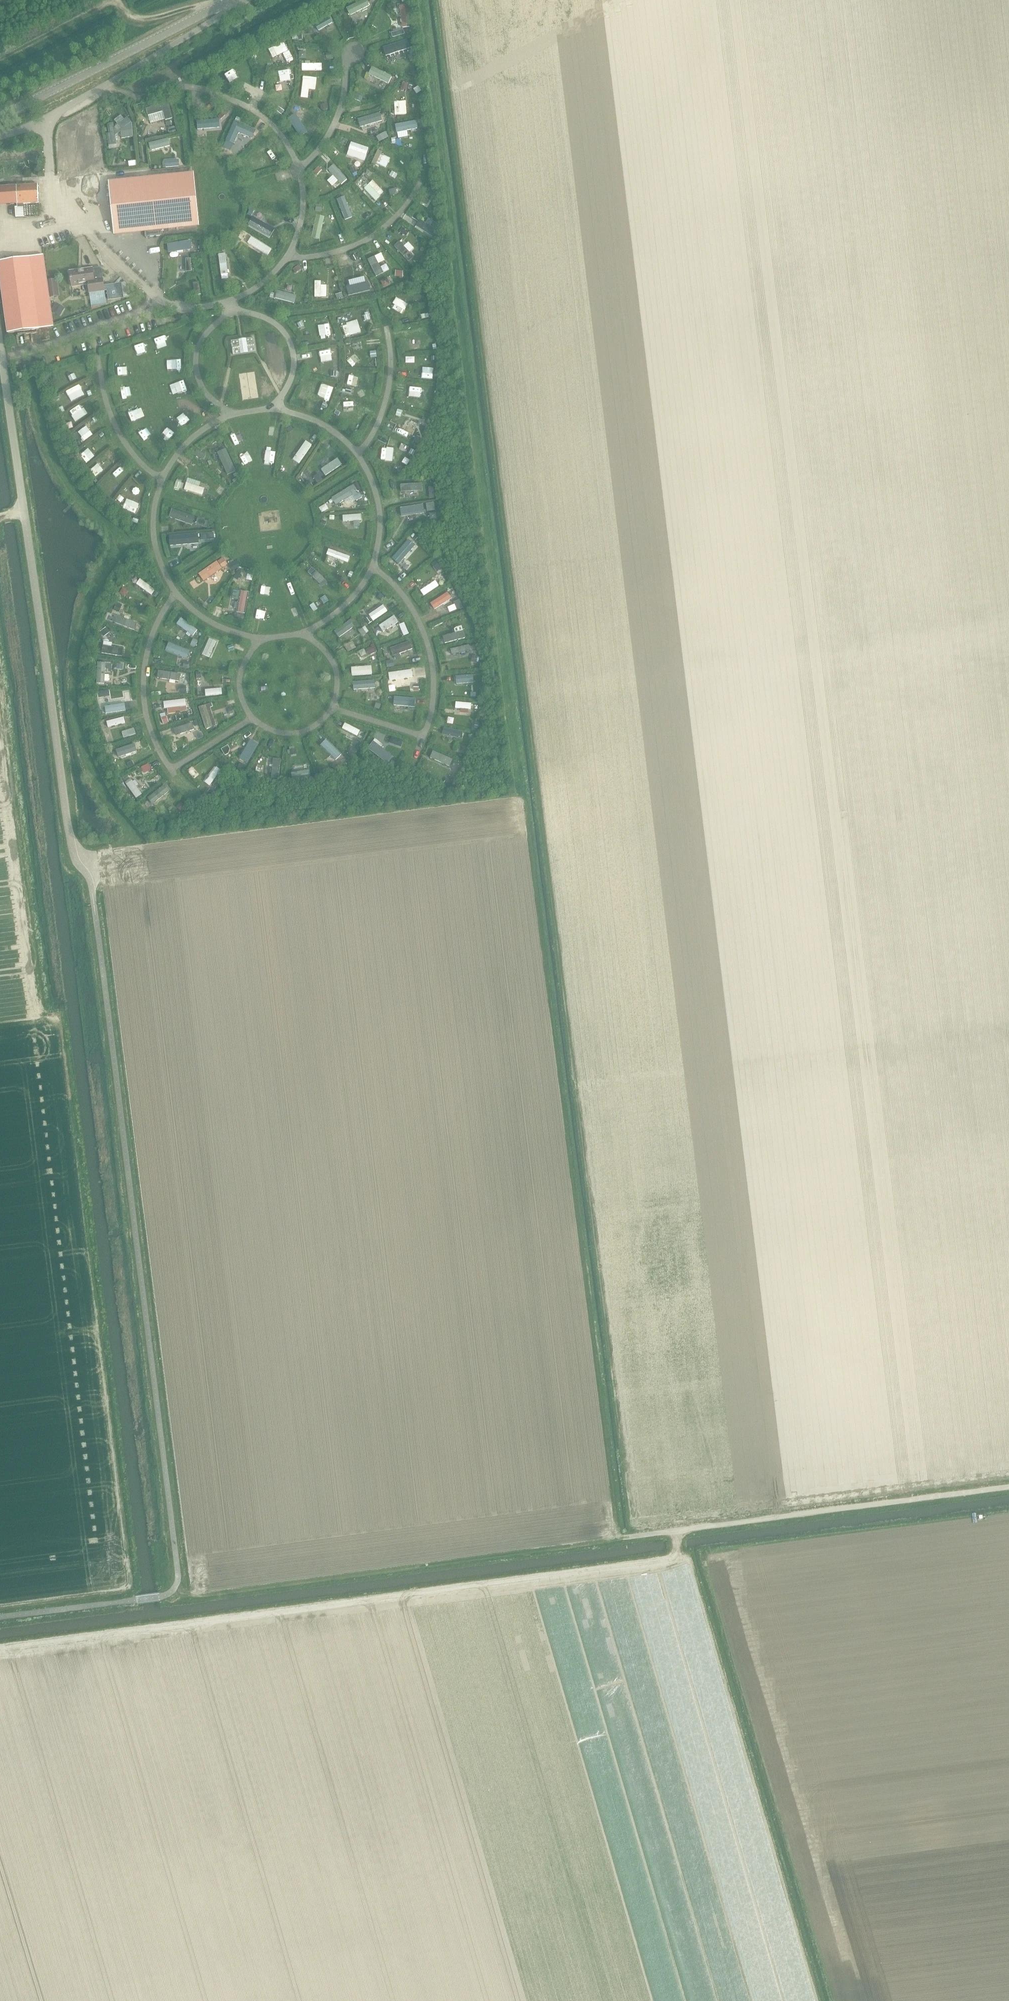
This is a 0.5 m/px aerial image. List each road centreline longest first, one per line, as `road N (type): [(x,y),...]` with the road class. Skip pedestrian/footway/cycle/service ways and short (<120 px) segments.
road 1 (track): [(0,347),(78,864)]
road 2 (track): [(621,1538),(192,1597),(171,1592)]
road 3 (track): [(621,1538),(1008,1486)]
road 4 (tertiary): [(0,116),(230,0)]

